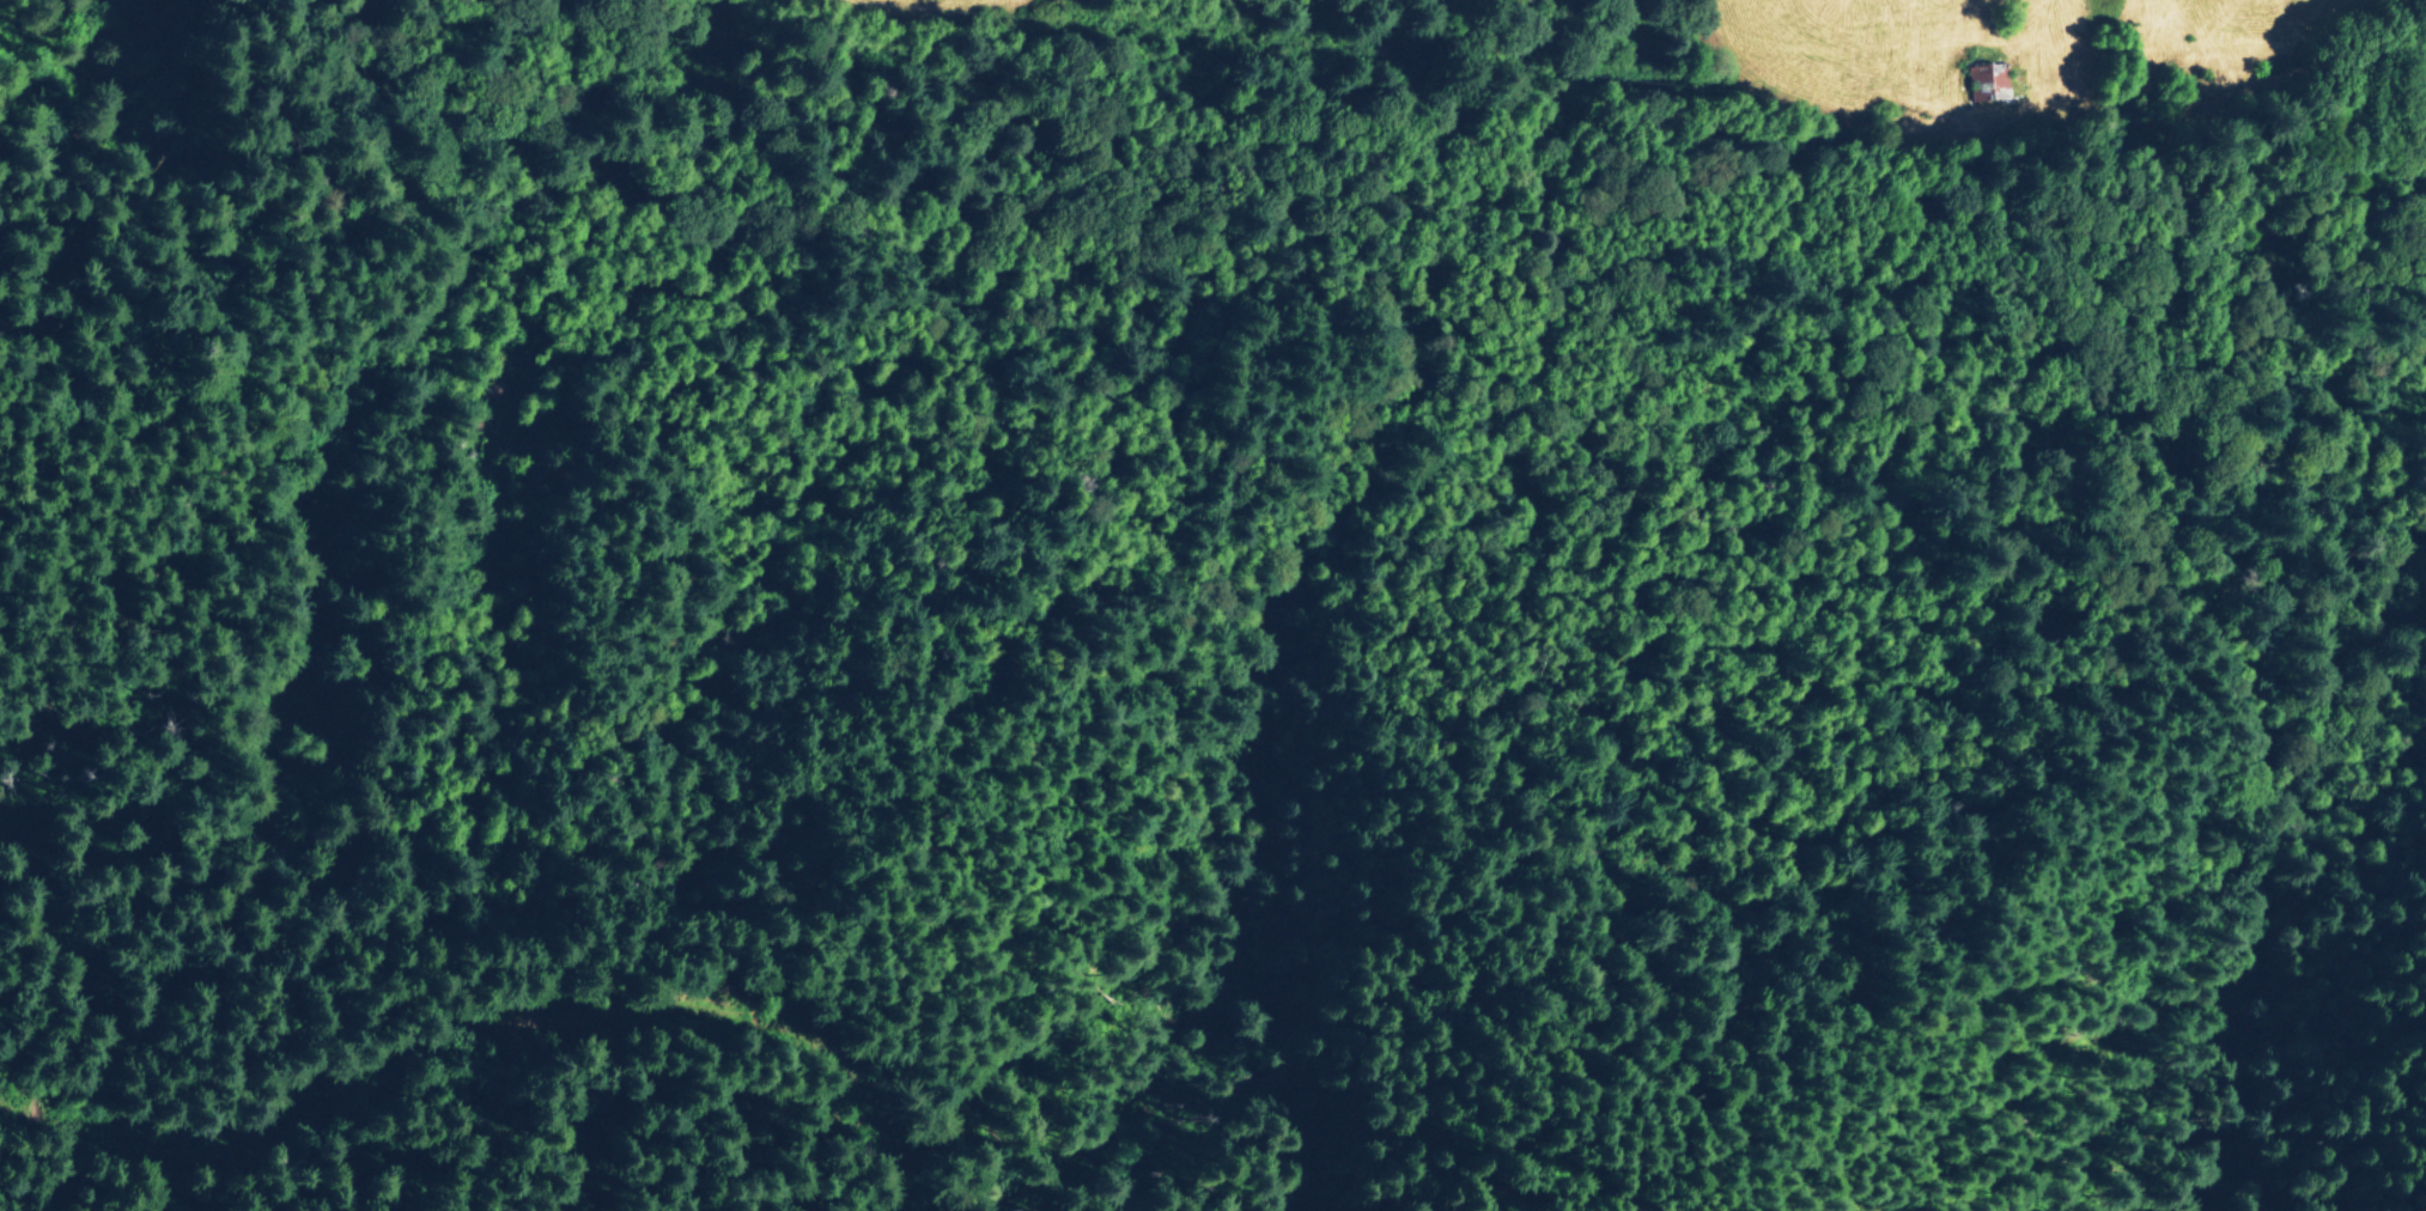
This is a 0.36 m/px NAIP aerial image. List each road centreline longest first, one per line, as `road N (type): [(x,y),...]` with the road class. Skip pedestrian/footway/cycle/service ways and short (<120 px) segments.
road 1 (track): [(0,24),(132,159),(552,273),(1214,316),(1811,266),(2053,287),(2425,414)]
road 2 (track): [(0,1083),(235,1140),(299,1127),(468,1035),(553,1010),(636,1022),(709,1014),(772,1041),(892,1210)]
road 3 (track): [(515,1210),(528,1201),(592,1204),(740,1187),(874,1210)]

